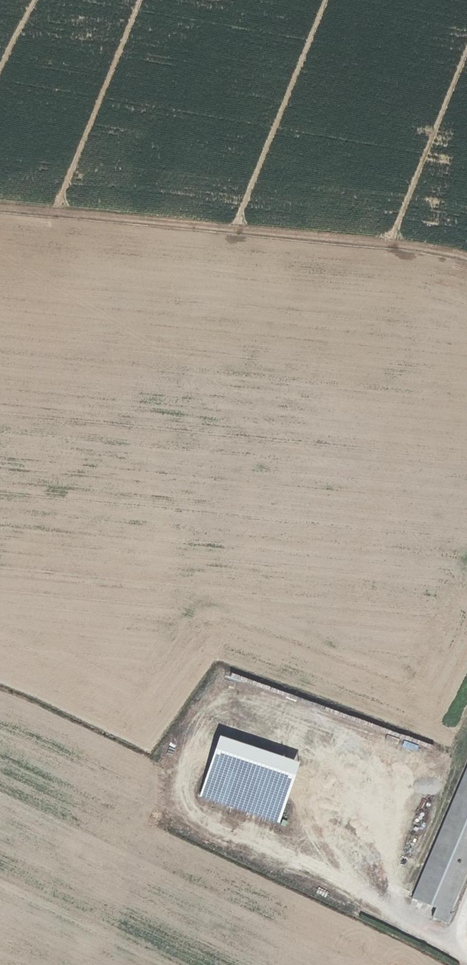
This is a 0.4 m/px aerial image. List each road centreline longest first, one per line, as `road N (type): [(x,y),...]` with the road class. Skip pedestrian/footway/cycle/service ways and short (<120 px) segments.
road 1 (track): [(0,206),(466,251)]

